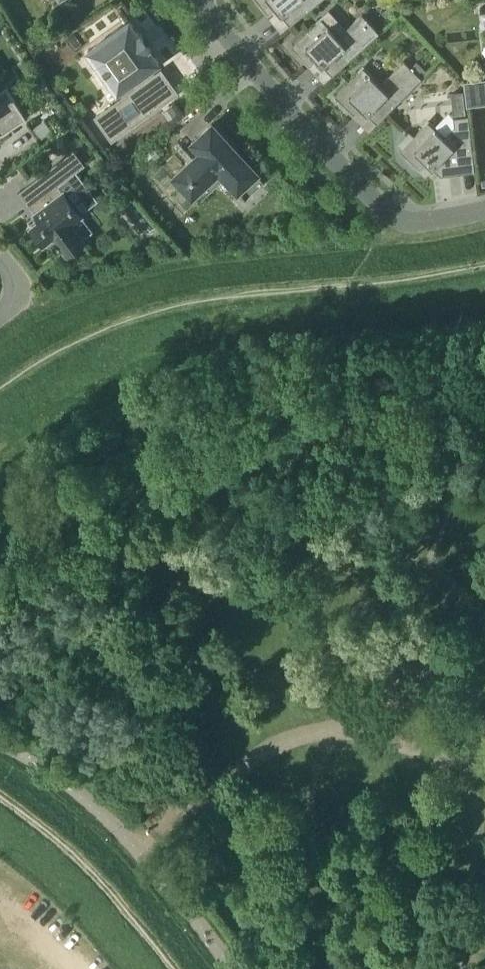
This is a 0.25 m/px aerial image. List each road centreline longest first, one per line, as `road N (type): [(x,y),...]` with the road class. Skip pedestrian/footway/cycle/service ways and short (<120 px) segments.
road 1 (track): [(484,307),(411,323),(171,347),(0,454)]
road 2 (track): [(484,260),(391,281),(188,299),(52,354),(0,391)]
road 3 (residential): [(484,209),(425,225),(387,214),(265,82),(205,0)]

